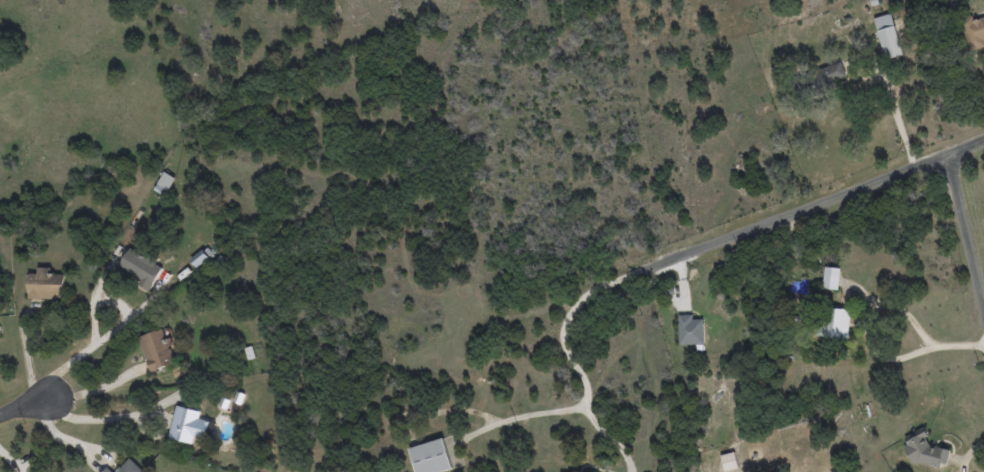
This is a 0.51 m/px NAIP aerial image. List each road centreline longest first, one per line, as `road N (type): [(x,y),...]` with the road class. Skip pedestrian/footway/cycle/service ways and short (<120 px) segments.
road 1 (residential): [(642,272),(983,142)]
road 2 (residential): [(983,303),(949,155)]

